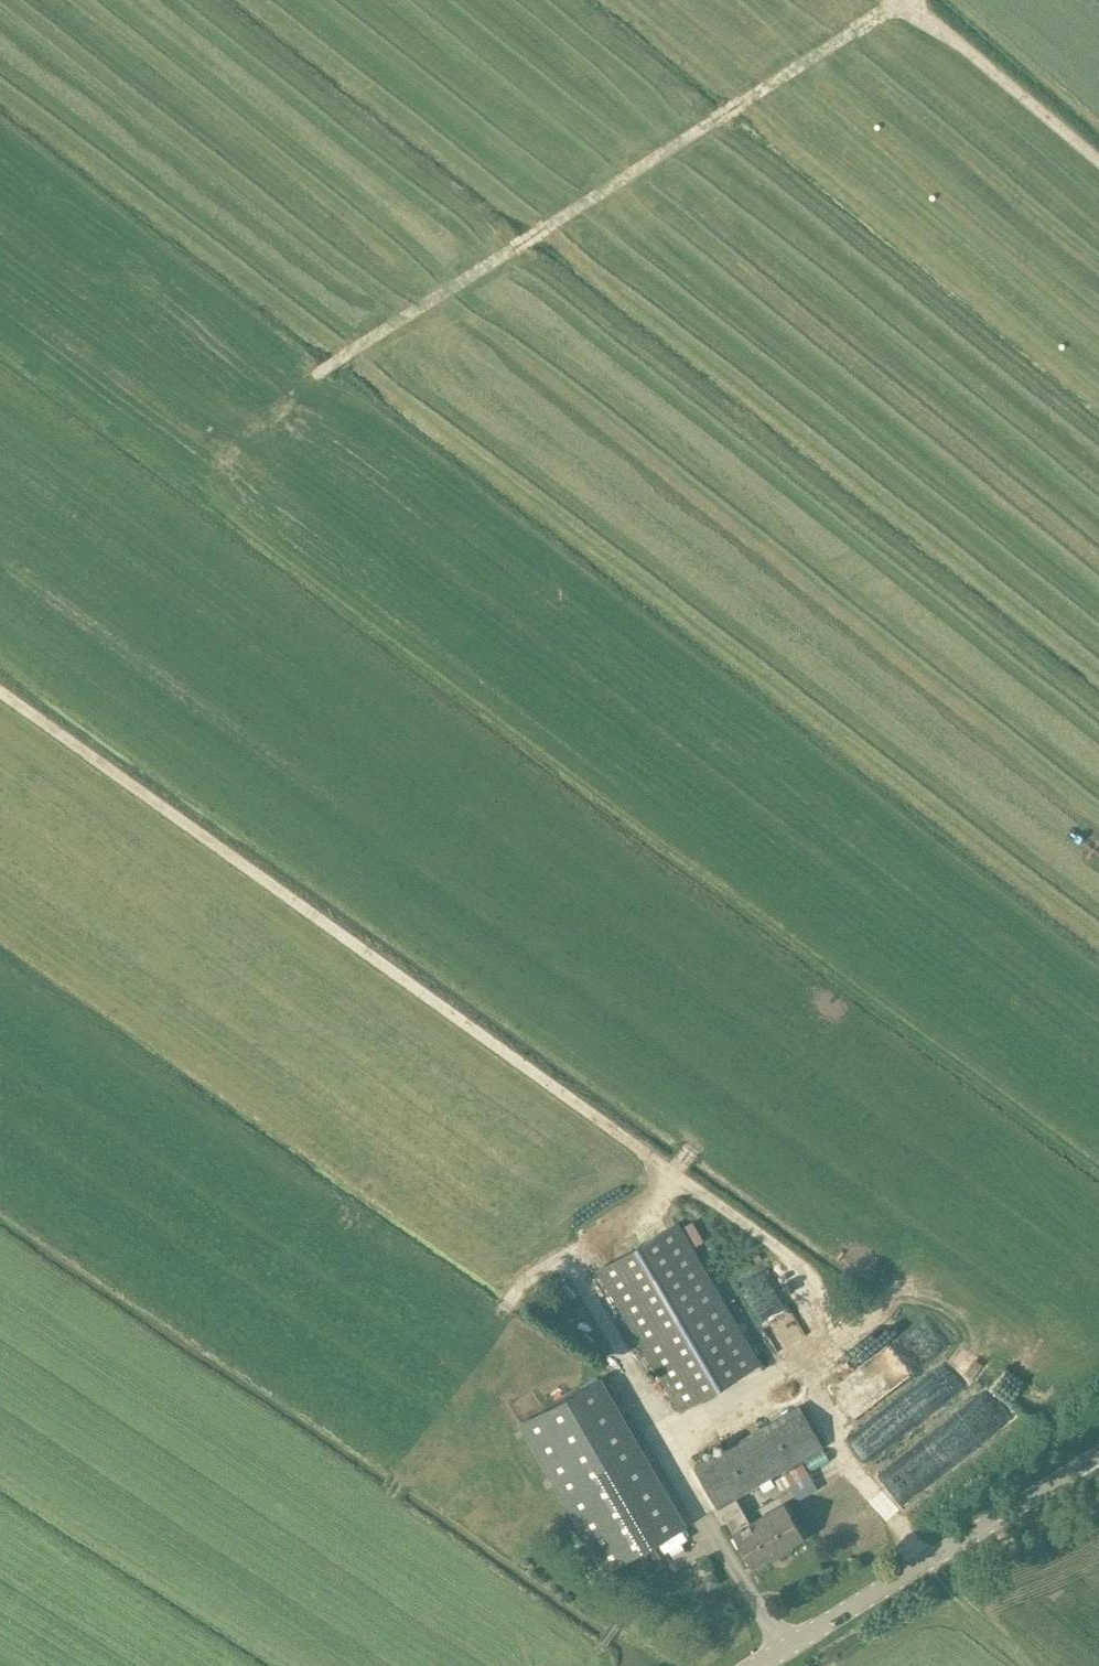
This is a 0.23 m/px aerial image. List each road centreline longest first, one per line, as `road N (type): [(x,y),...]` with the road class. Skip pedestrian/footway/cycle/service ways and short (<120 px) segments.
road 1 (track): [(842,1345),(824,1283),(0,690)]
road 2 (track): [(519,241),(910,0)]
road 3 (unclassified): [(754,1665),(1098,1454)]
road 4 (track): [(1098,161),(918,0)]

